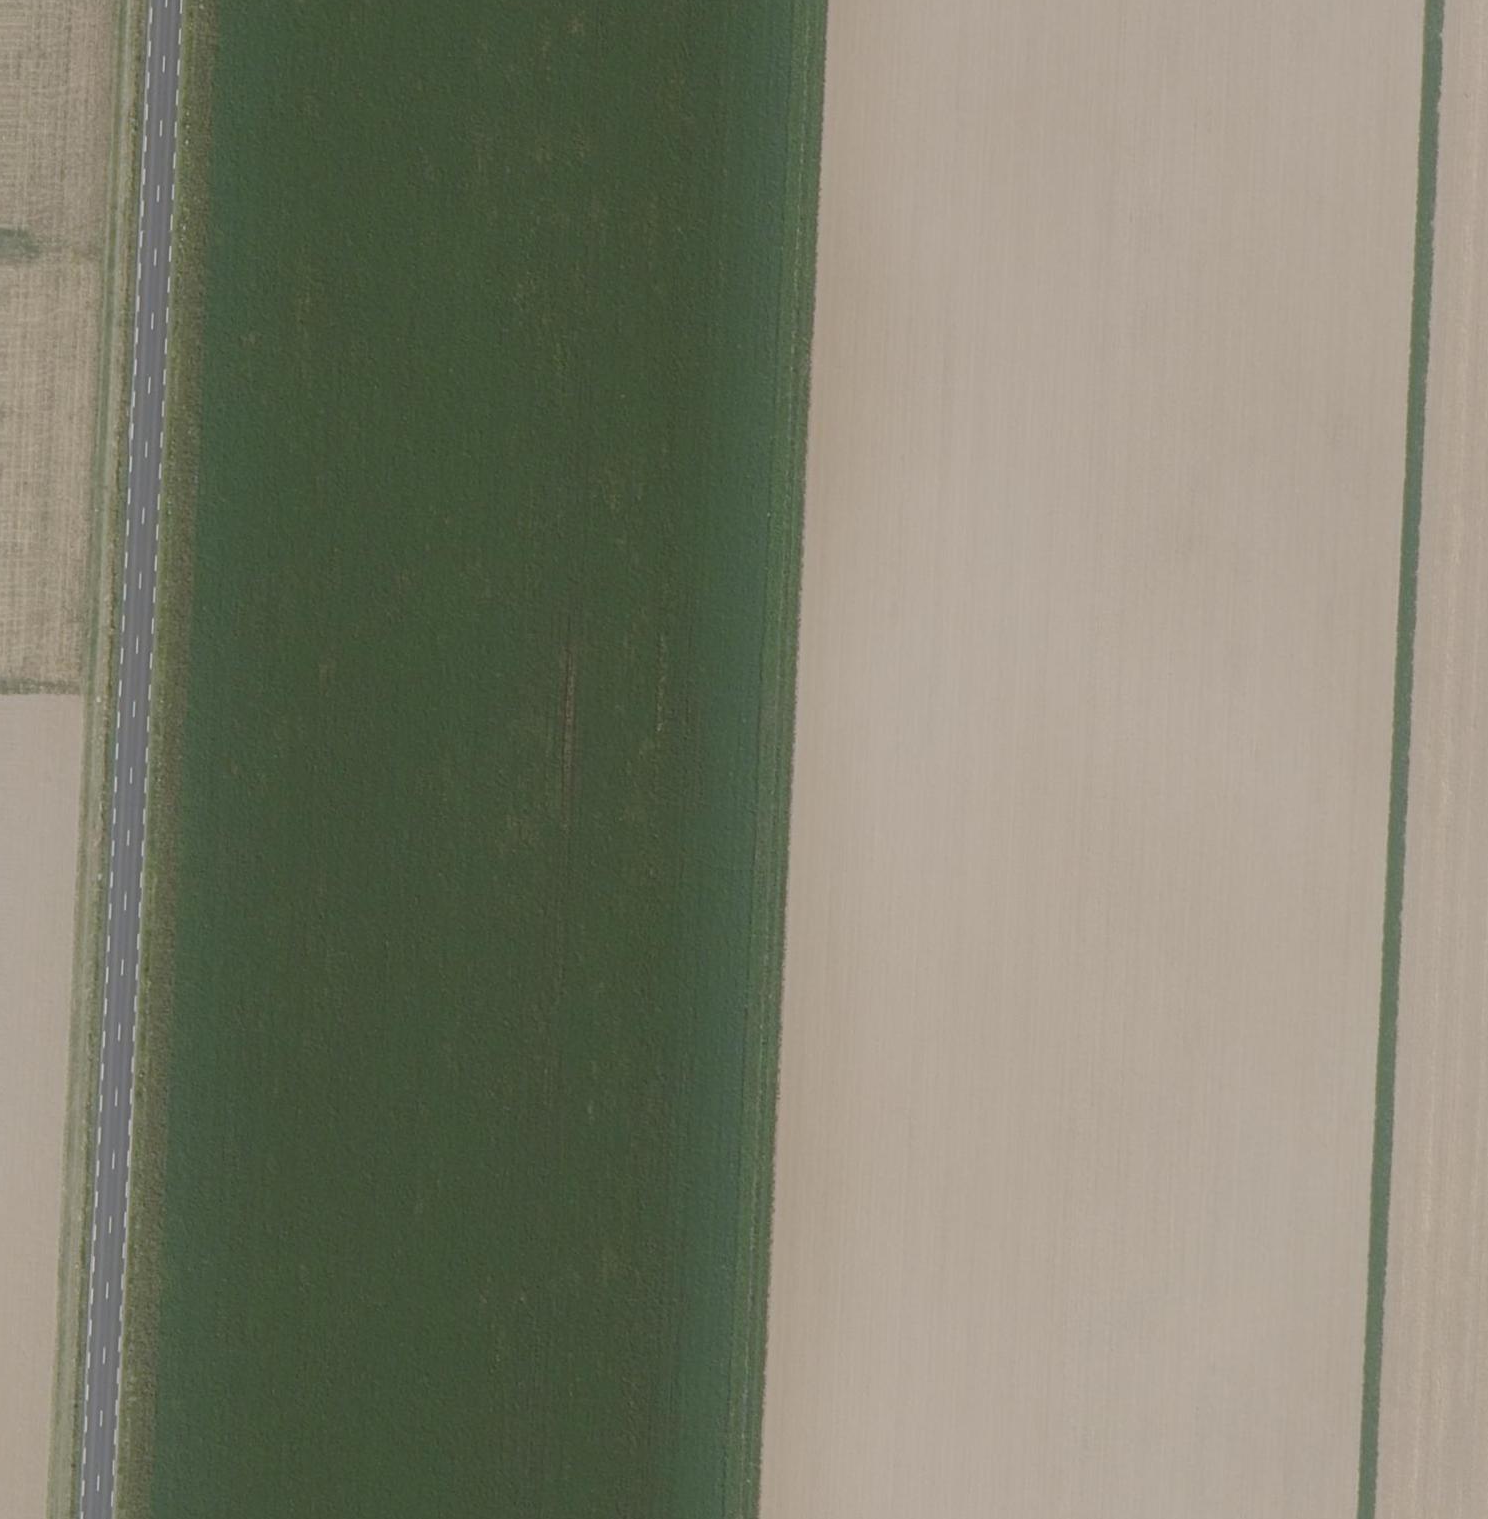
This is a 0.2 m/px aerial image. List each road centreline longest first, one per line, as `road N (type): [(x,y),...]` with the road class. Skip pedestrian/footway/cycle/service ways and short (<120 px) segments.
road 1 (primary): [(97,1518),(166,0)]

